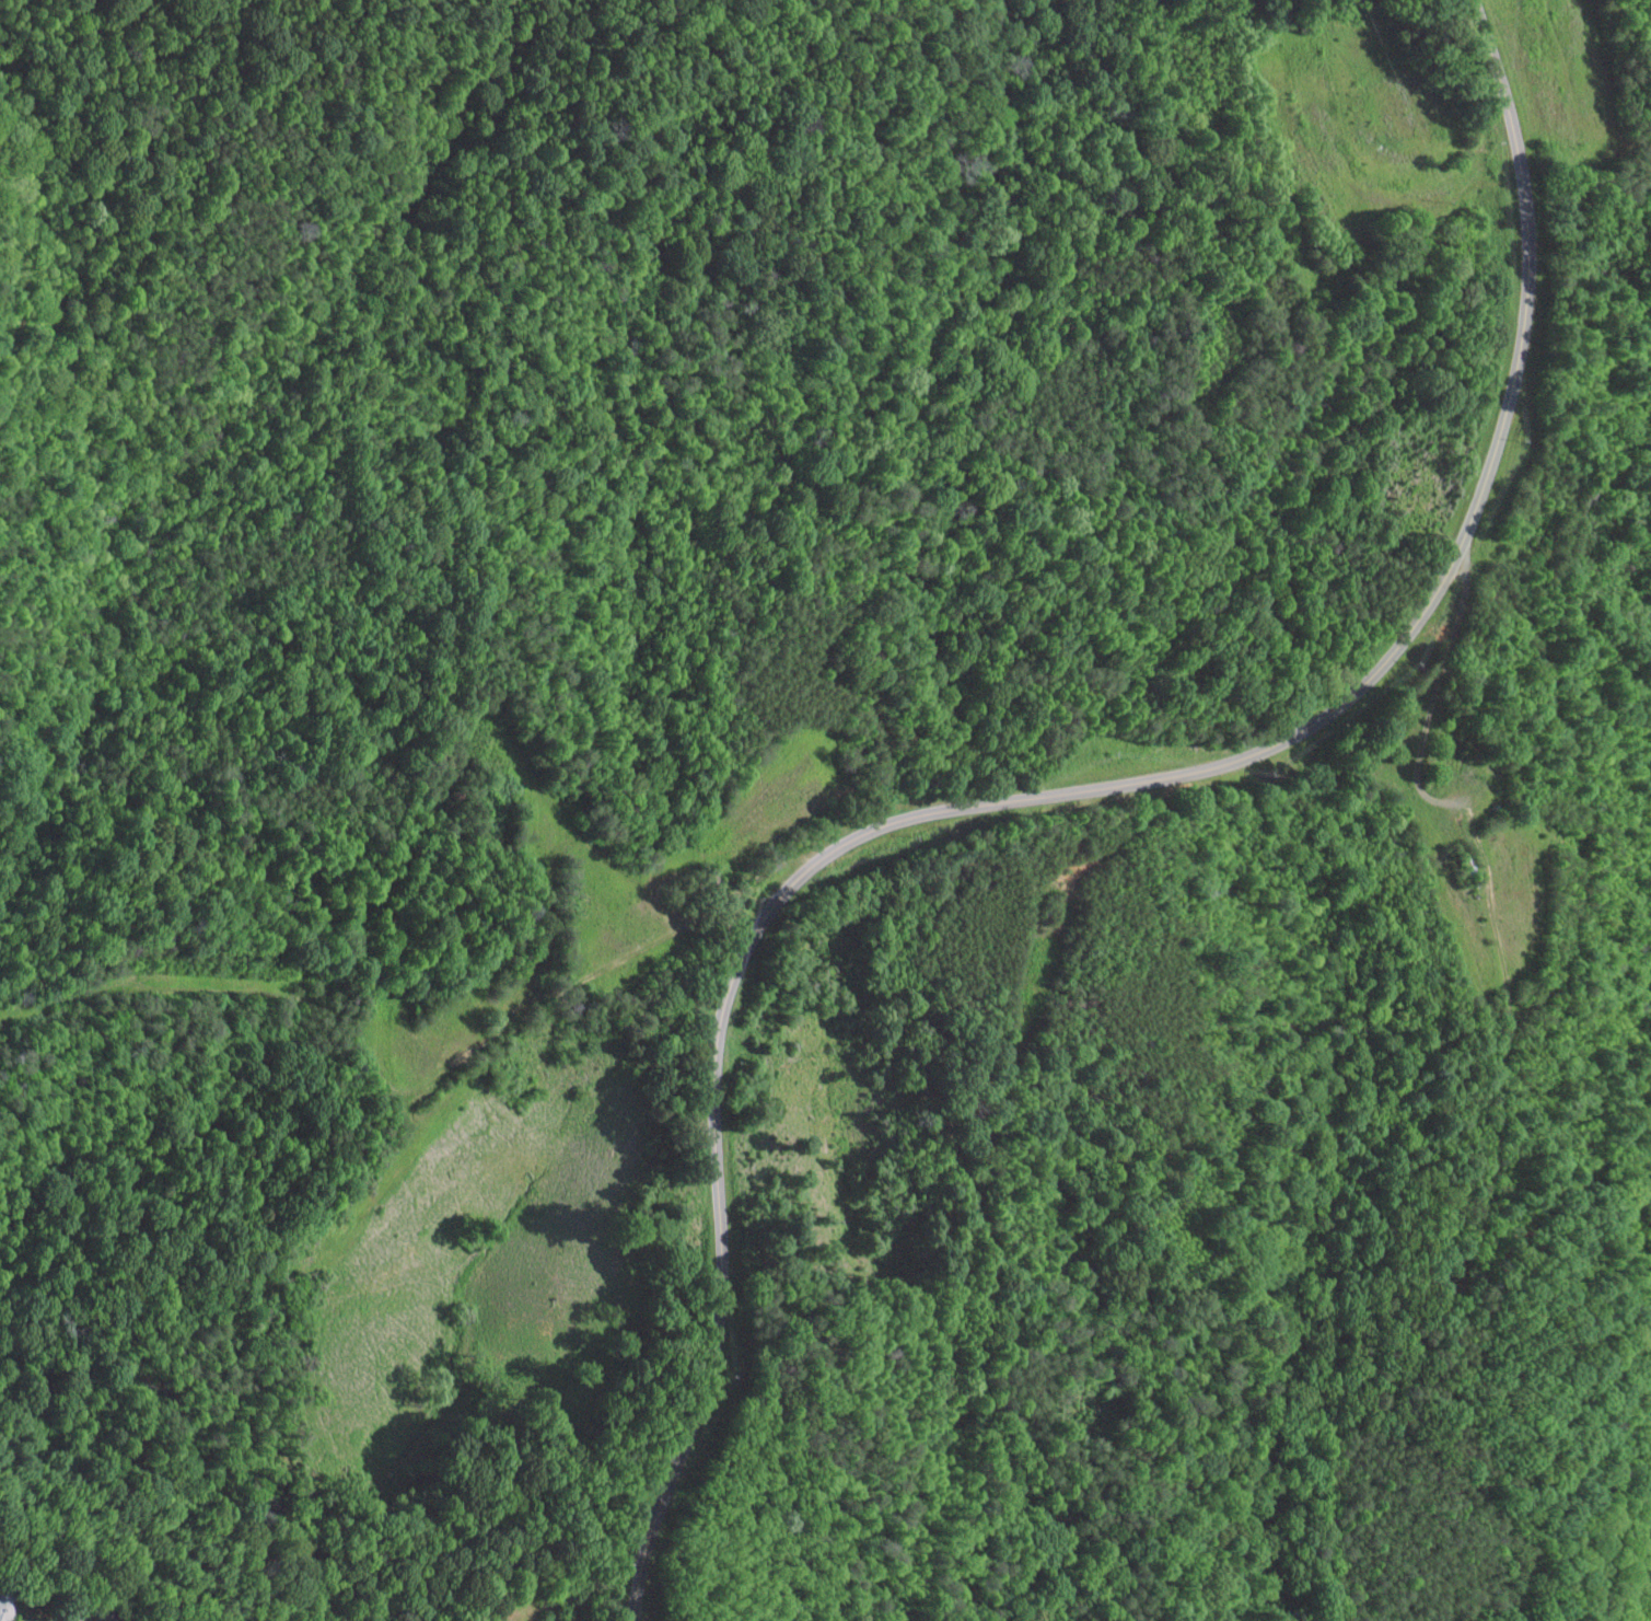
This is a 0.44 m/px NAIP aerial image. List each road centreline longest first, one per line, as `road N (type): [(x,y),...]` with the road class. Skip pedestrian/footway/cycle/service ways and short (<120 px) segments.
road 1 (residential): [(1473,0),(1507,105),(1524,208),(1523,288),(1514,391),(1461,551),(1363,688),(1303,730),(1232,764),(942,815),(849,844),(797,882),(761,927),(731,987),(714,1058),(721,1260),(708,1378),(648,1540),(633,1620)]

